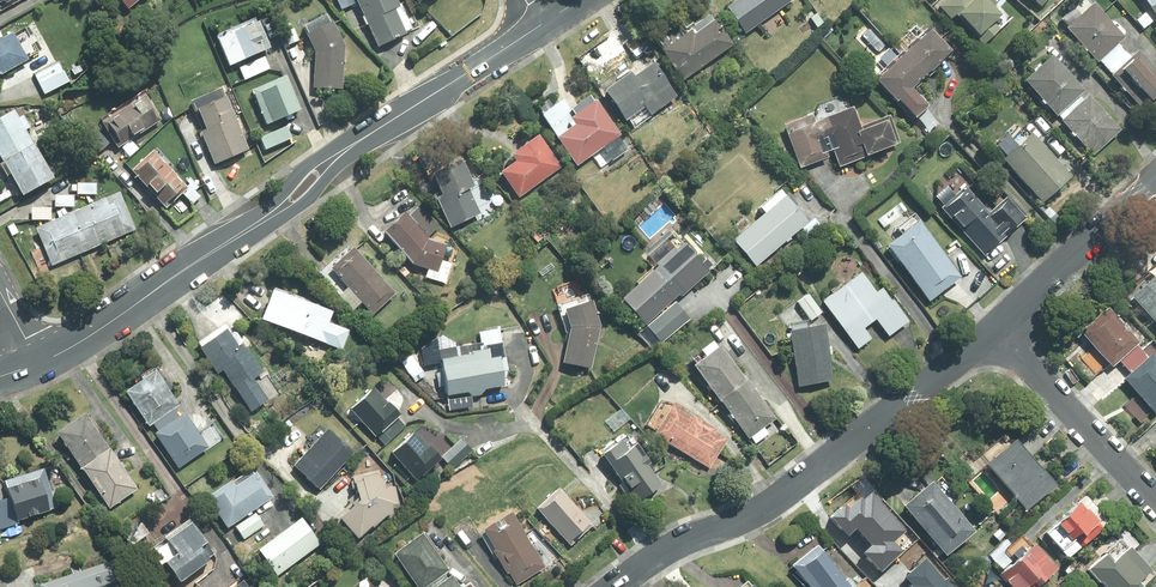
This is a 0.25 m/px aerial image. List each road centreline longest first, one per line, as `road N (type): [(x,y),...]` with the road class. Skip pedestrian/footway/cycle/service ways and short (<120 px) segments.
road 1 (tertiary): [(37,365),(278,210),(339,155),(540,24)]
road 2 (residential): [(991,328),(771,504),(650,561),(615,586)]
road 3 (residential): [(1155,502),(991,328)]
road 4 (residential): [(991,328),(1155,180)]

